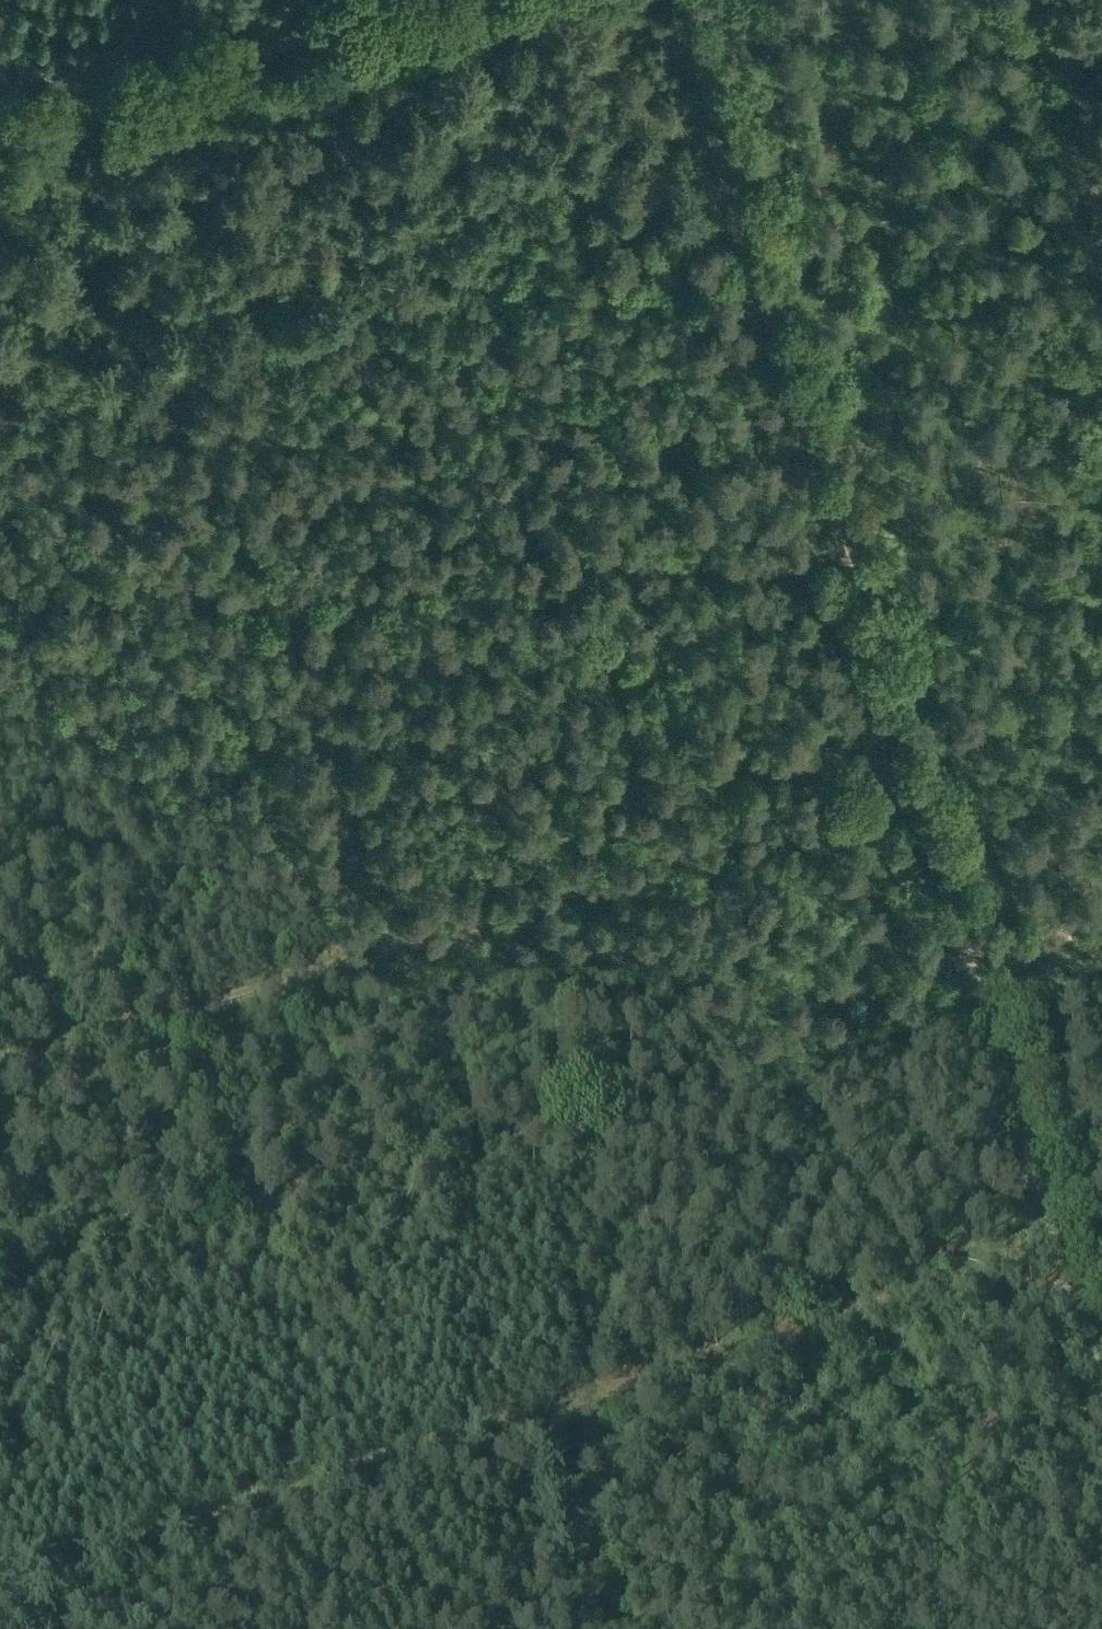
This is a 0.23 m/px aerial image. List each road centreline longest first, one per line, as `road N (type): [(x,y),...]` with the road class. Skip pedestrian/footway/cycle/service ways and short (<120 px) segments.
road 1 (track): [(913,793),(0,1069)]
road 2 (track): [(913,793),(682,0)]
road 3 (track): [(1101,1398),(964,953)]
road 4 (track): [(429,0),(0,133)]
road 5 (track): [(265,0),(0,83)]
road 6 (track): [(964,953),(913,793)]
road 7 (track): [(1101,932),(964,953)]

